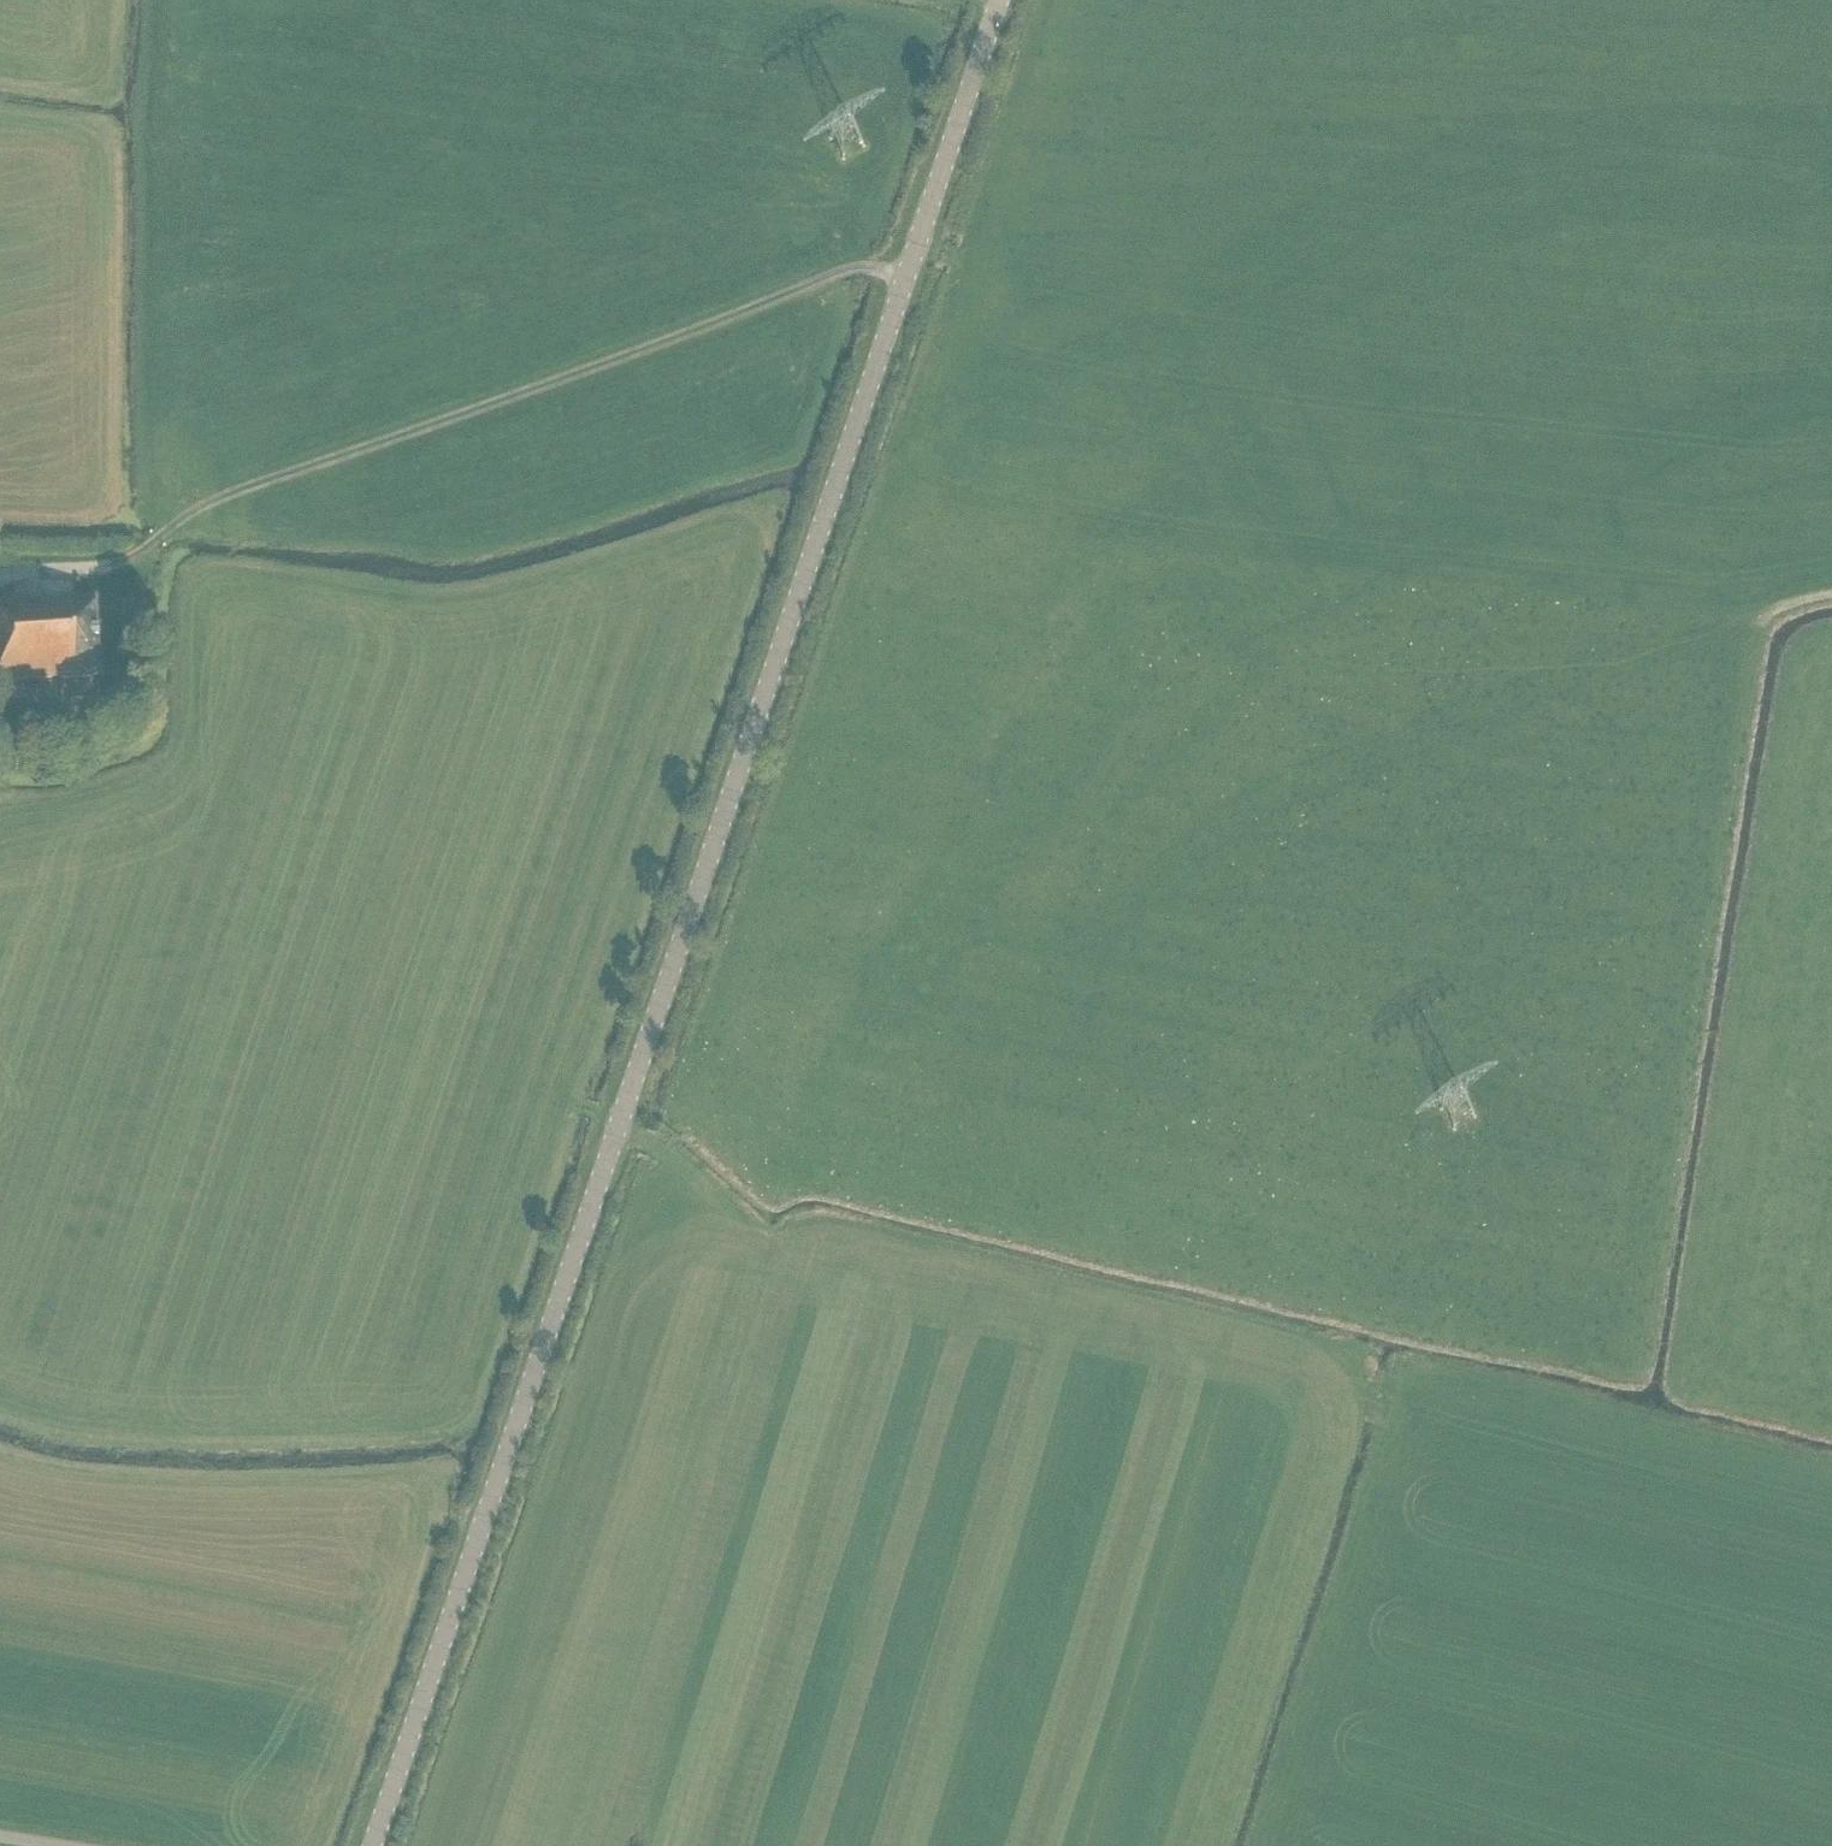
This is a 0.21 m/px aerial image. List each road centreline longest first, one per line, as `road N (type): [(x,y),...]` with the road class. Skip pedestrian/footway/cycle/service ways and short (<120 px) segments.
road 1 (unclassified): [(373,1845),(998,0)]
road 2 (track): [(905,277),(857,267),(198,510),(111,566),(39,571)]

